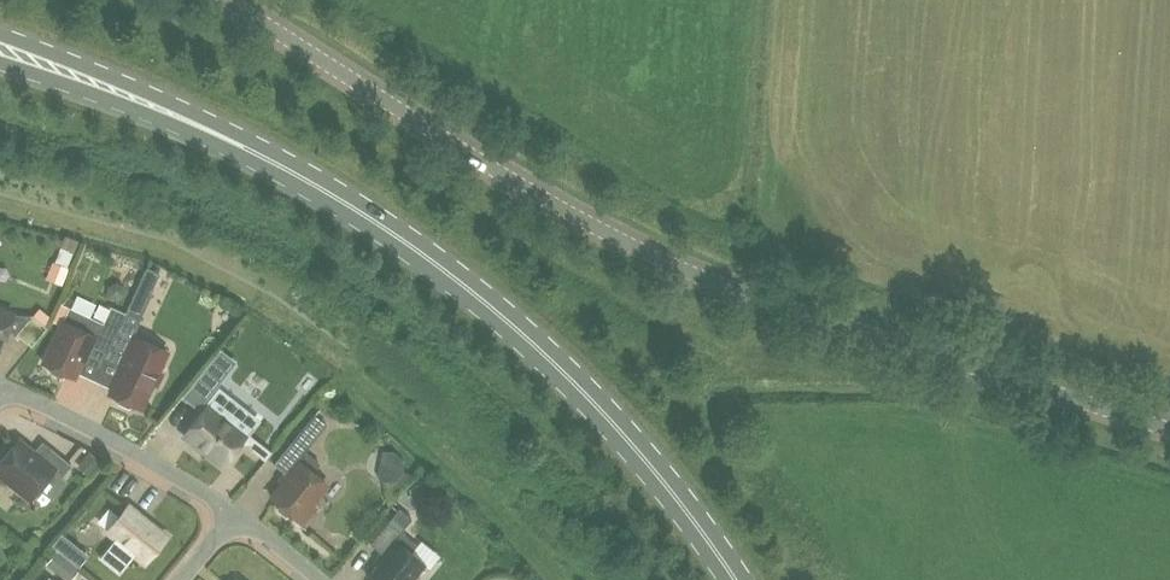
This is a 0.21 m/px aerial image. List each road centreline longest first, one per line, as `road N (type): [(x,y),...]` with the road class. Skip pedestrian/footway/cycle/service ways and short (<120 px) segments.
road 1 (tertiary): [(1169,432),(827,321),(651,250),(497,168),(224,0)]
road 2 (primary): [(728,579),(676,502),(551,360),(407,239),(173,116),(0,51)]
road 3 (residential): [(234,516),(51,408),(2,389)]

